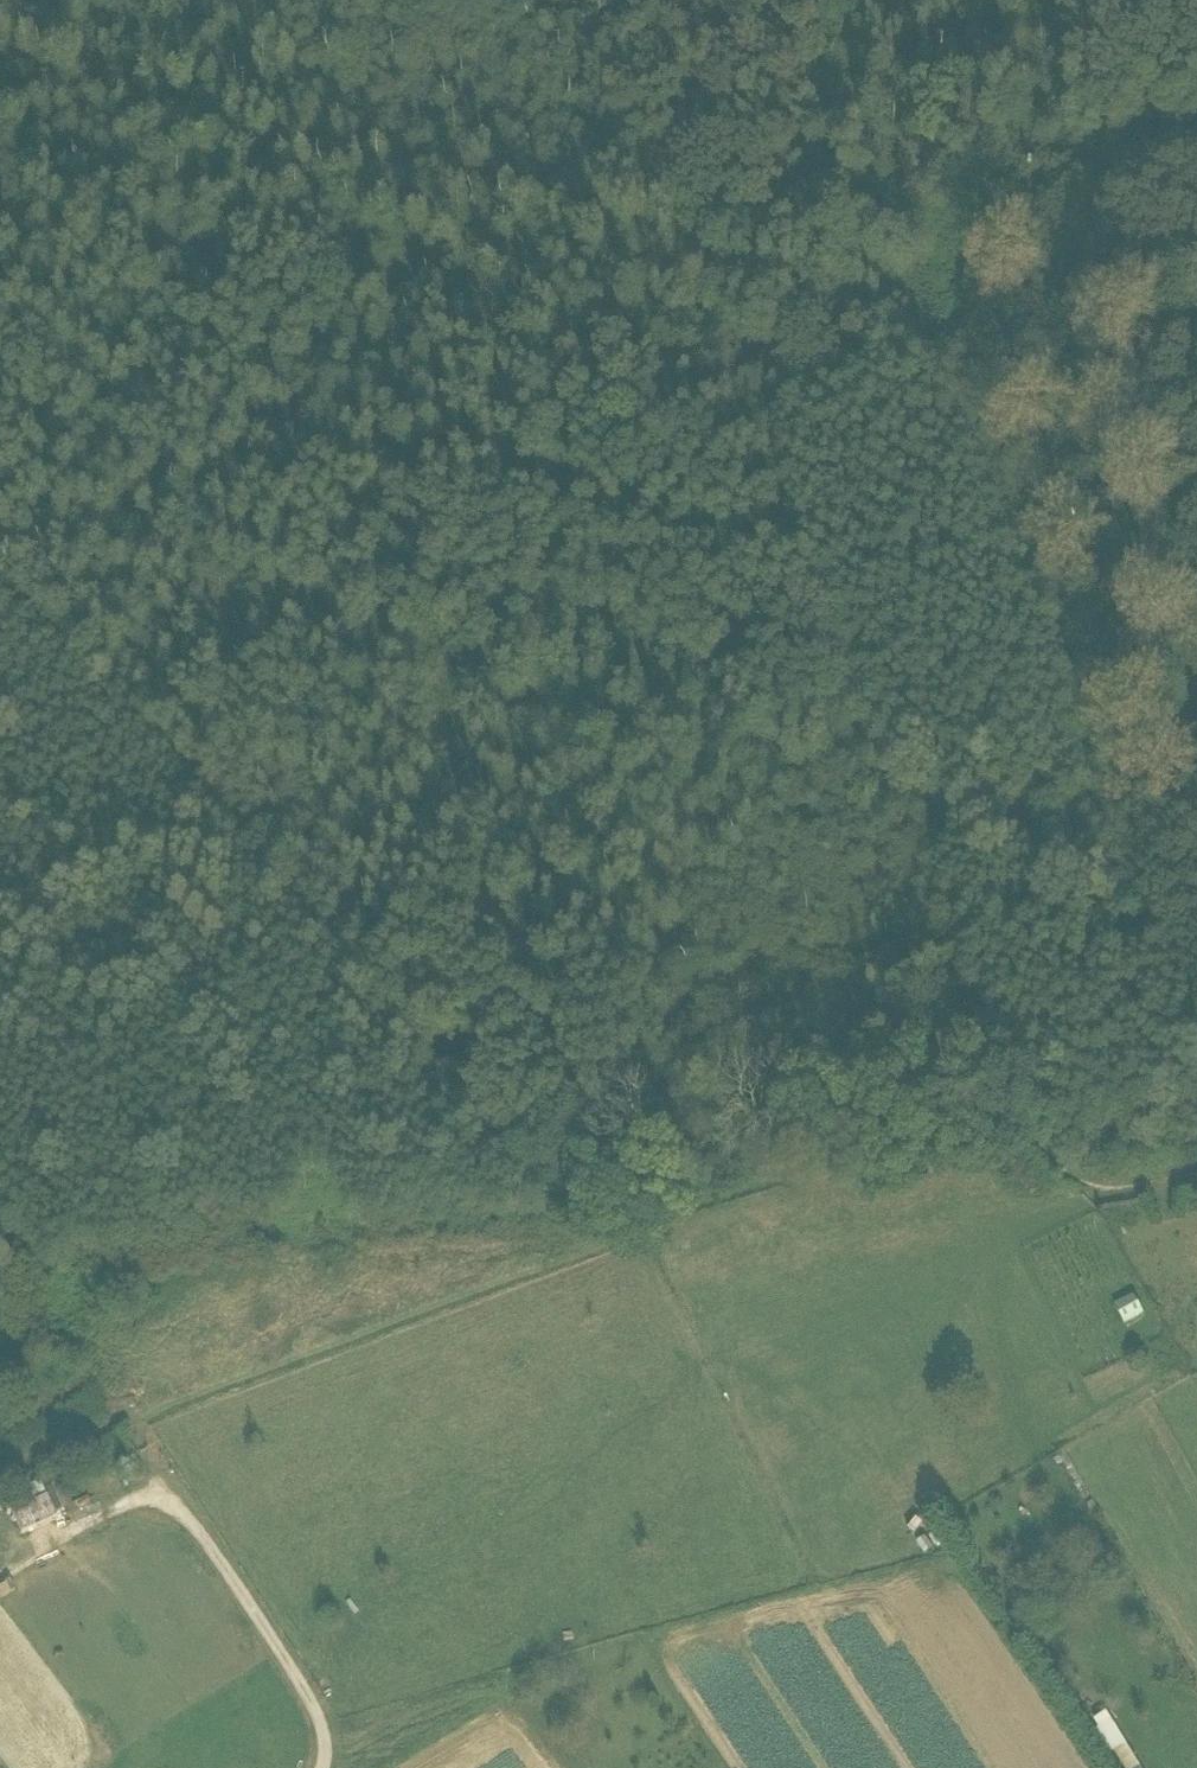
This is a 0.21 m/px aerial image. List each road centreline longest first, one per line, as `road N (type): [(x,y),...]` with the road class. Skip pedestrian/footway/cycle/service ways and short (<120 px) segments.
road 1 (track): [(153,1473),(313,1700),(330,1767)]
road 2 (track): [(1196,1175),(1100,1189),(1064,1169)]

